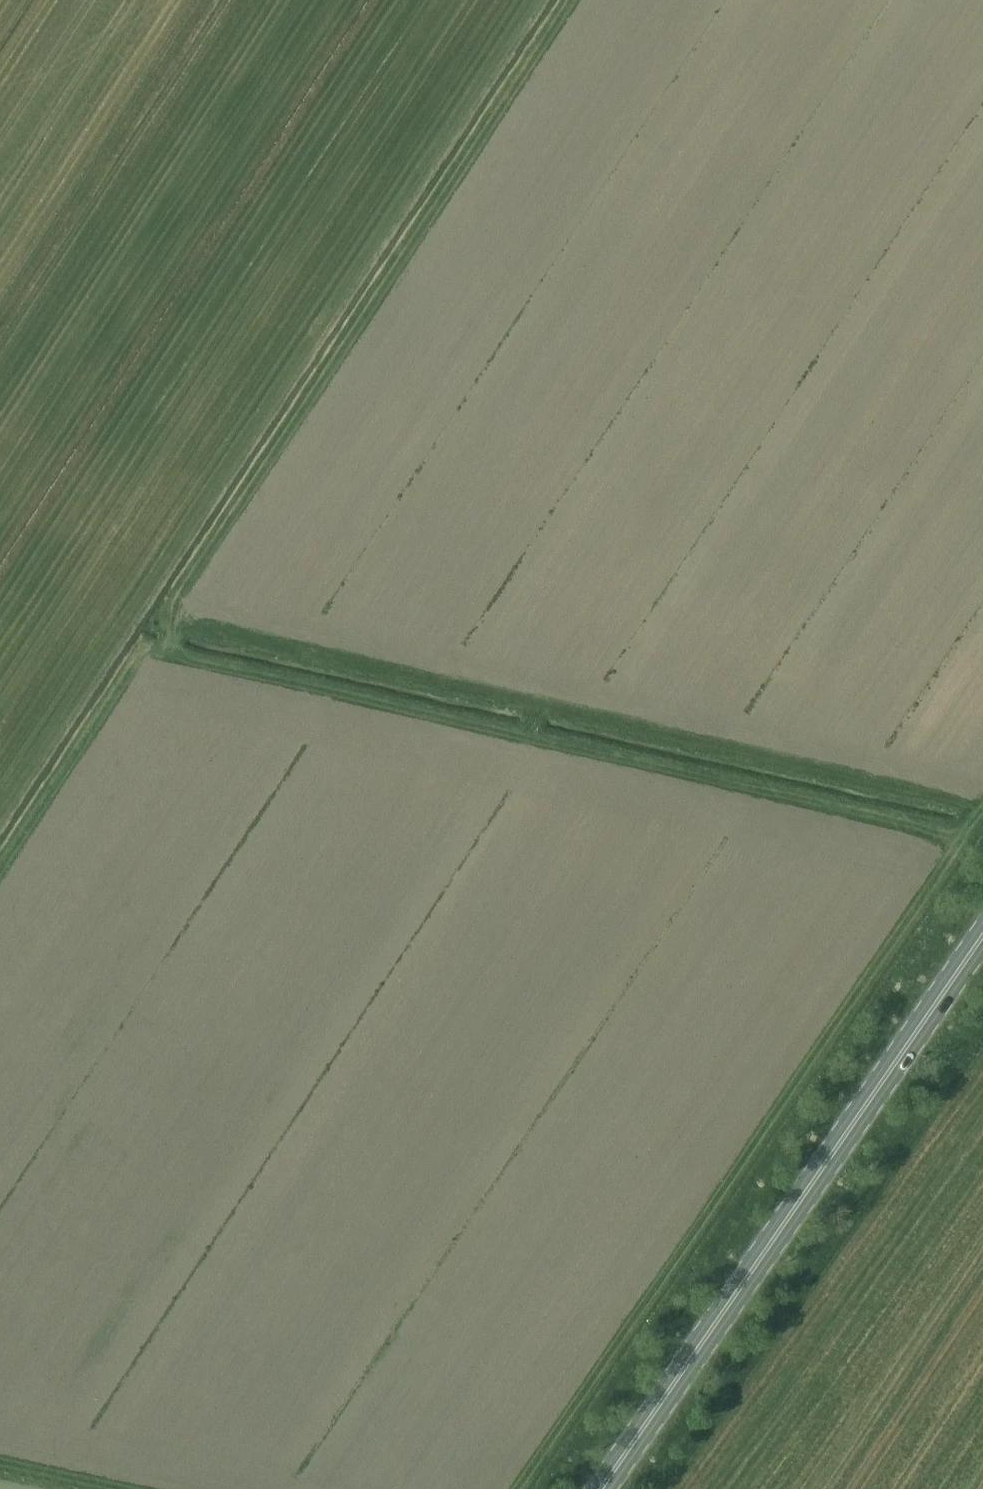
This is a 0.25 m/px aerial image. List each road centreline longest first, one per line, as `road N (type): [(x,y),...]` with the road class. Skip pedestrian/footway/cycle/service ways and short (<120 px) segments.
road 1 (primary): [(601,1488),(982,935)]

